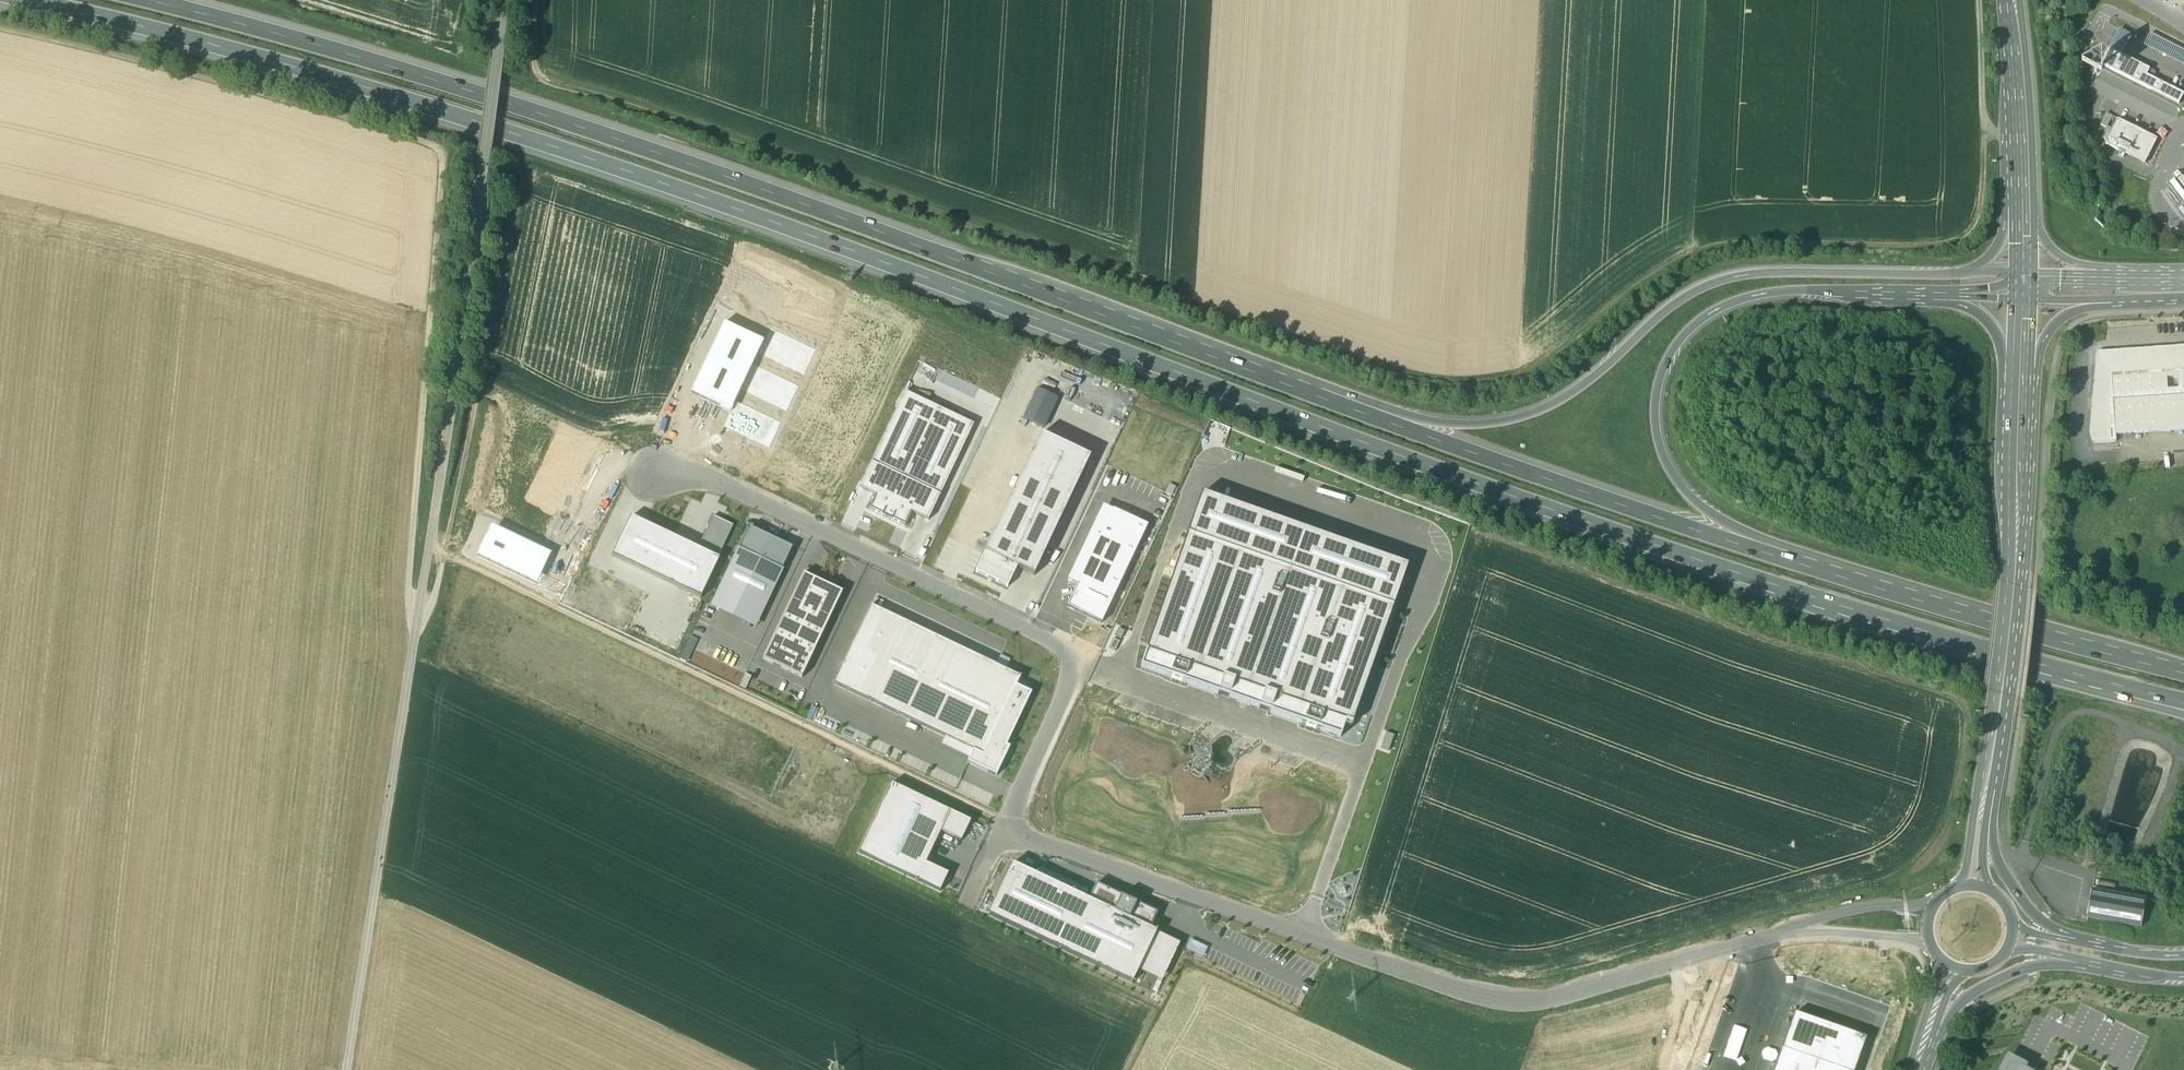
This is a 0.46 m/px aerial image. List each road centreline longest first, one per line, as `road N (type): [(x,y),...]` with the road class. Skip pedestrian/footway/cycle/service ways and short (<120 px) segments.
road 1 (motorway): [(6,0),(329,82),(608,168),(1668,548),(2142,686)]
road 2 (track): [(1982,138),(1983,202),(1963,240),(1705,252),(1659,273),(1525,374),(1453,387),(1337,356),(562,90),(536,64),(538,0)]
road 3 (motorway): [(1310,389),(679,161),(420,78),(134,0)]
road 4 (track): [(505,0),(356,1069)]
road 5 (track): [(526,169),(436,597),(432,609),(420,610),(408,596),(410,554),(441,152)]
road 6 (unclassified): [(1802,927),(1520,1003),(1398,973),(1005,826)]
road 7 (motorway): [(1952,278),(1787,274),(1707,285),(1582,389),(1518,420),(1444,426),(1310,389)]
road 8 (track): [(1918,871),(1945,836),(1964,747),(1966,715),(1944,695),(1738,632),(1476,533)]
road 9 (unclassified): [(1005,826),(1066,689),(1065,651),(723,488),(656,475)]
road 10 (track): [(445,554),(1005,826)]
road 11 (motorway): [(1842,575),(1748,535),(1681,488),(1659,442),(1664,370),(1710,318),(1756,299),(1949,297)]
road 12 (motorway): [(1842,575),(1310,389)]
road 13 (track): [(0,33),(441,152)]
road 14 (primary): [(2021,365),(2014,586),(1989,785)]
road 15 (motorway): [(2183,671),(1842,575)]
road 16 (track): [(2018,863),(2067,716),(2098,711),(2183,750)]
road 17 (primary): [(2010,0),(2022,212)]
road 18 (motorway): [(2082,943),(2042,925),(2005,877),(1989,785)]
road 19 (motorway): [(1923,1050),(1973,995),(2017,973),(2076,960)]
road 20 (track): [(2020,136),(1982,138),(1981,0)]
road 21 (unclassified): [(1931,910),(1856,909),(1802,927)]
road 22 (unclassified): [(1802,927),(1928,940)]

